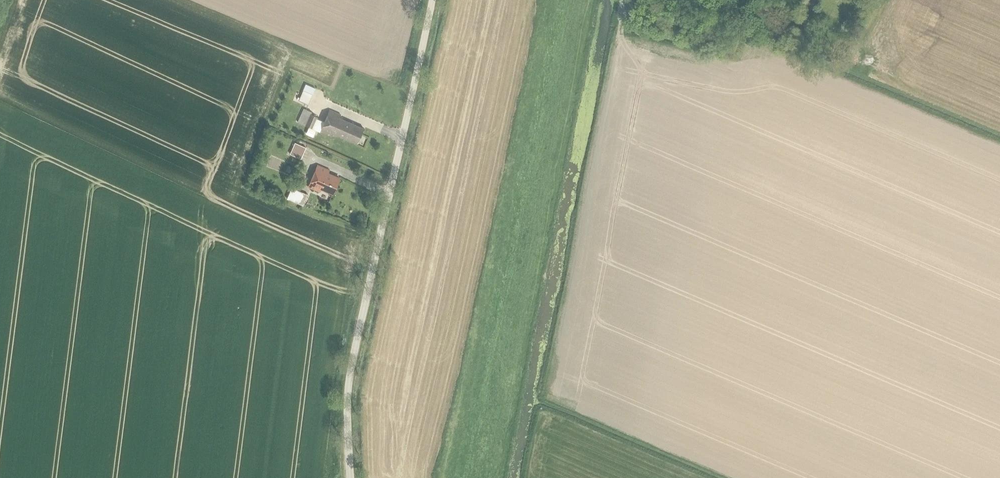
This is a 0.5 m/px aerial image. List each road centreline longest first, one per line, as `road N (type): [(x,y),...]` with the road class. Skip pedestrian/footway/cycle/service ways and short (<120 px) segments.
road 1 (unclassified): [(350,477),(350,369),(432,0)]

